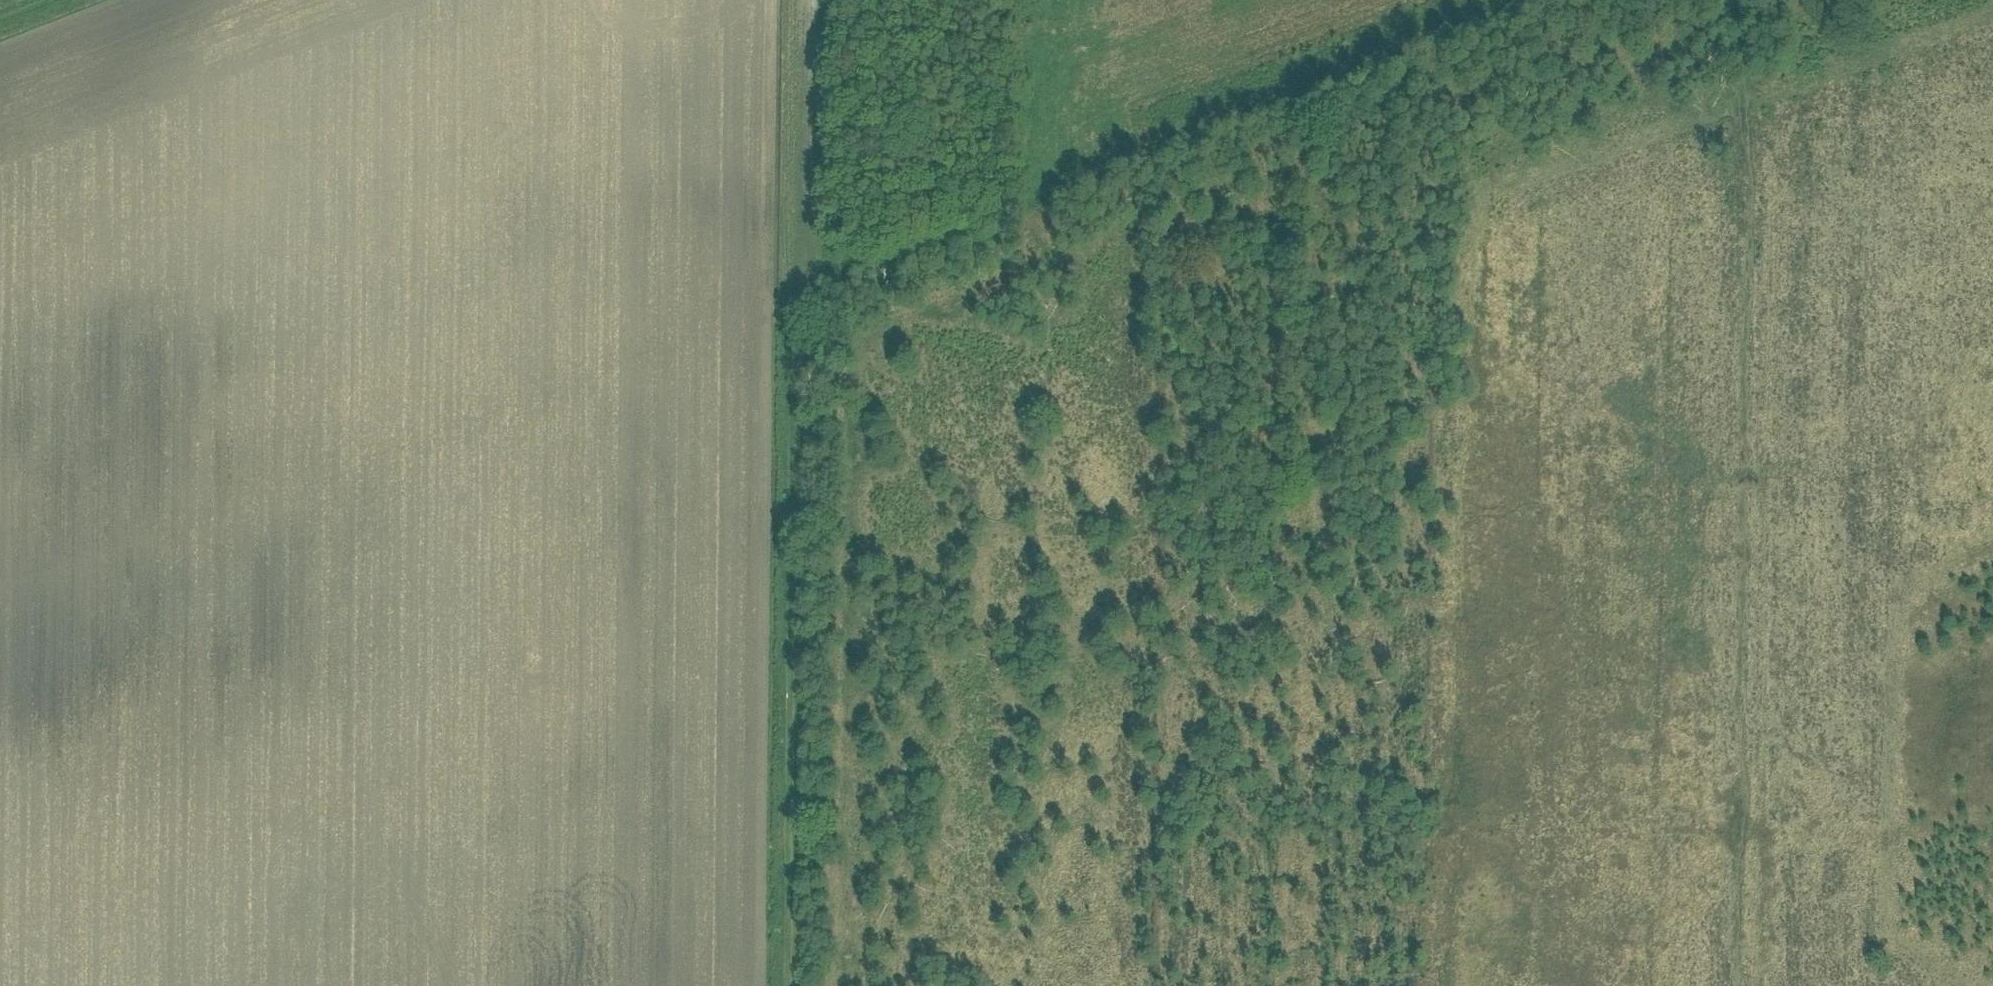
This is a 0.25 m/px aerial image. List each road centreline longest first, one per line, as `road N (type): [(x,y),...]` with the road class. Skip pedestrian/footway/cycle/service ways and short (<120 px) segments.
road 1 (track): [(829,283),(1550,0)]
road 2 (track): [(785,985),(789,300),(829,283)]

